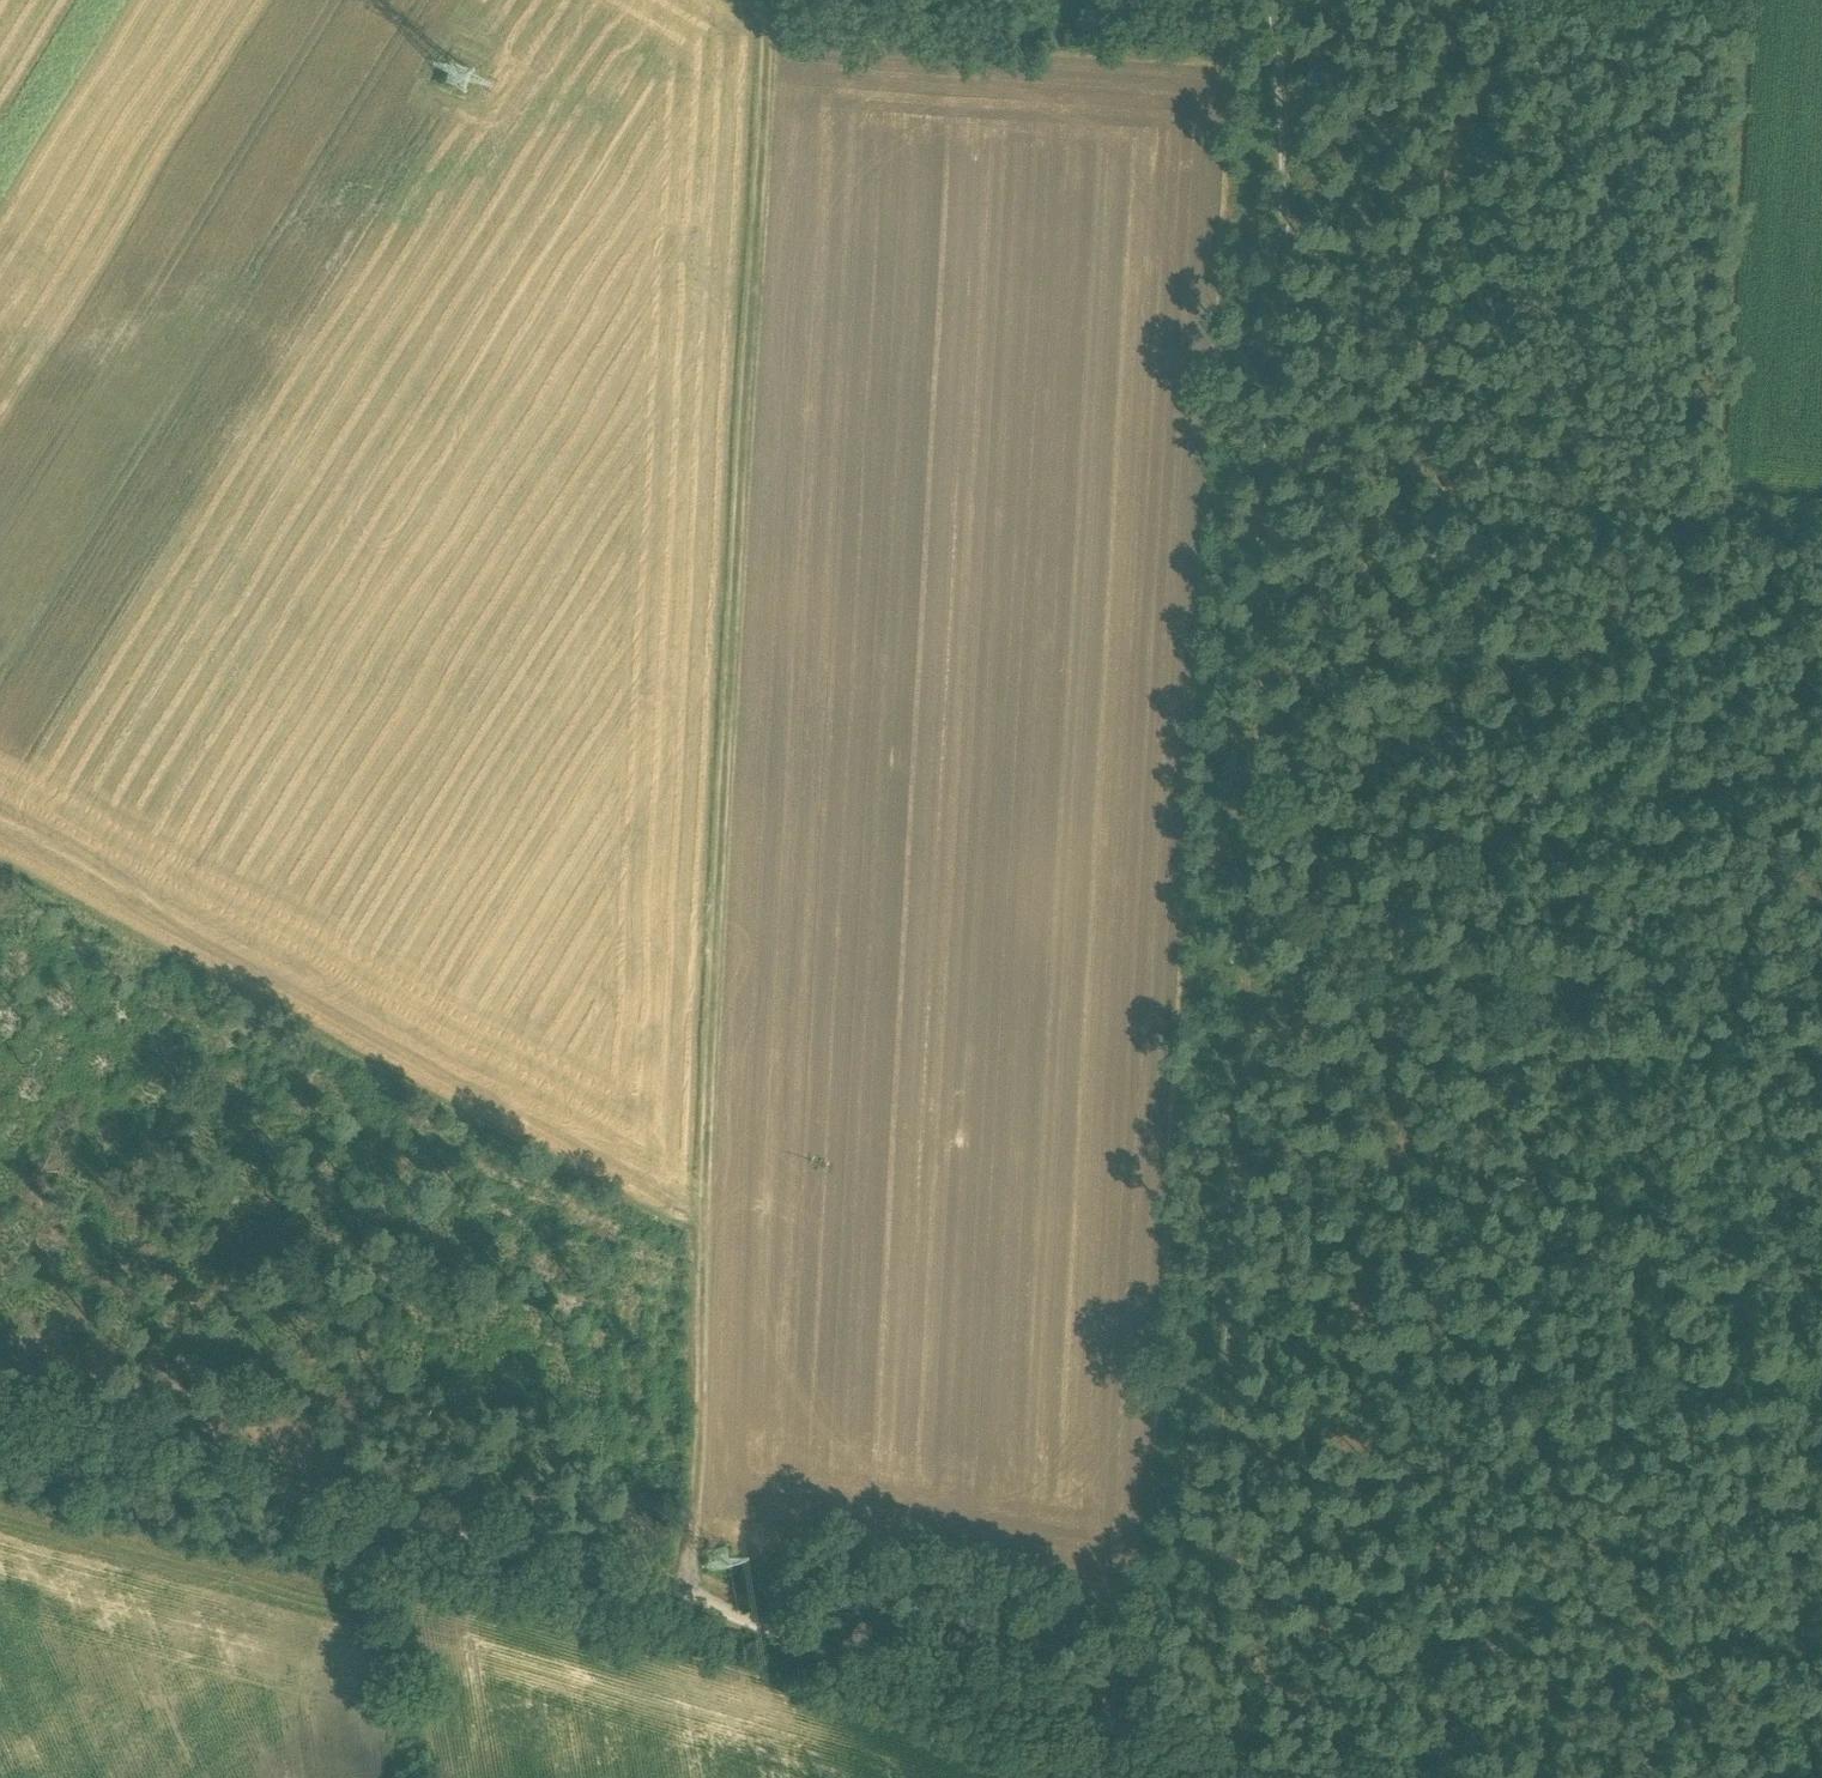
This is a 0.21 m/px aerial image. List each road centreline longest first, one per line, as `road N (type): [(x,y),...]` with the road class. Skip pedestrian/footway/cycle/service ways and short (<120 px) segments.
road 1 (track): [(1122,1753),(366,1515),(0,1415)]

